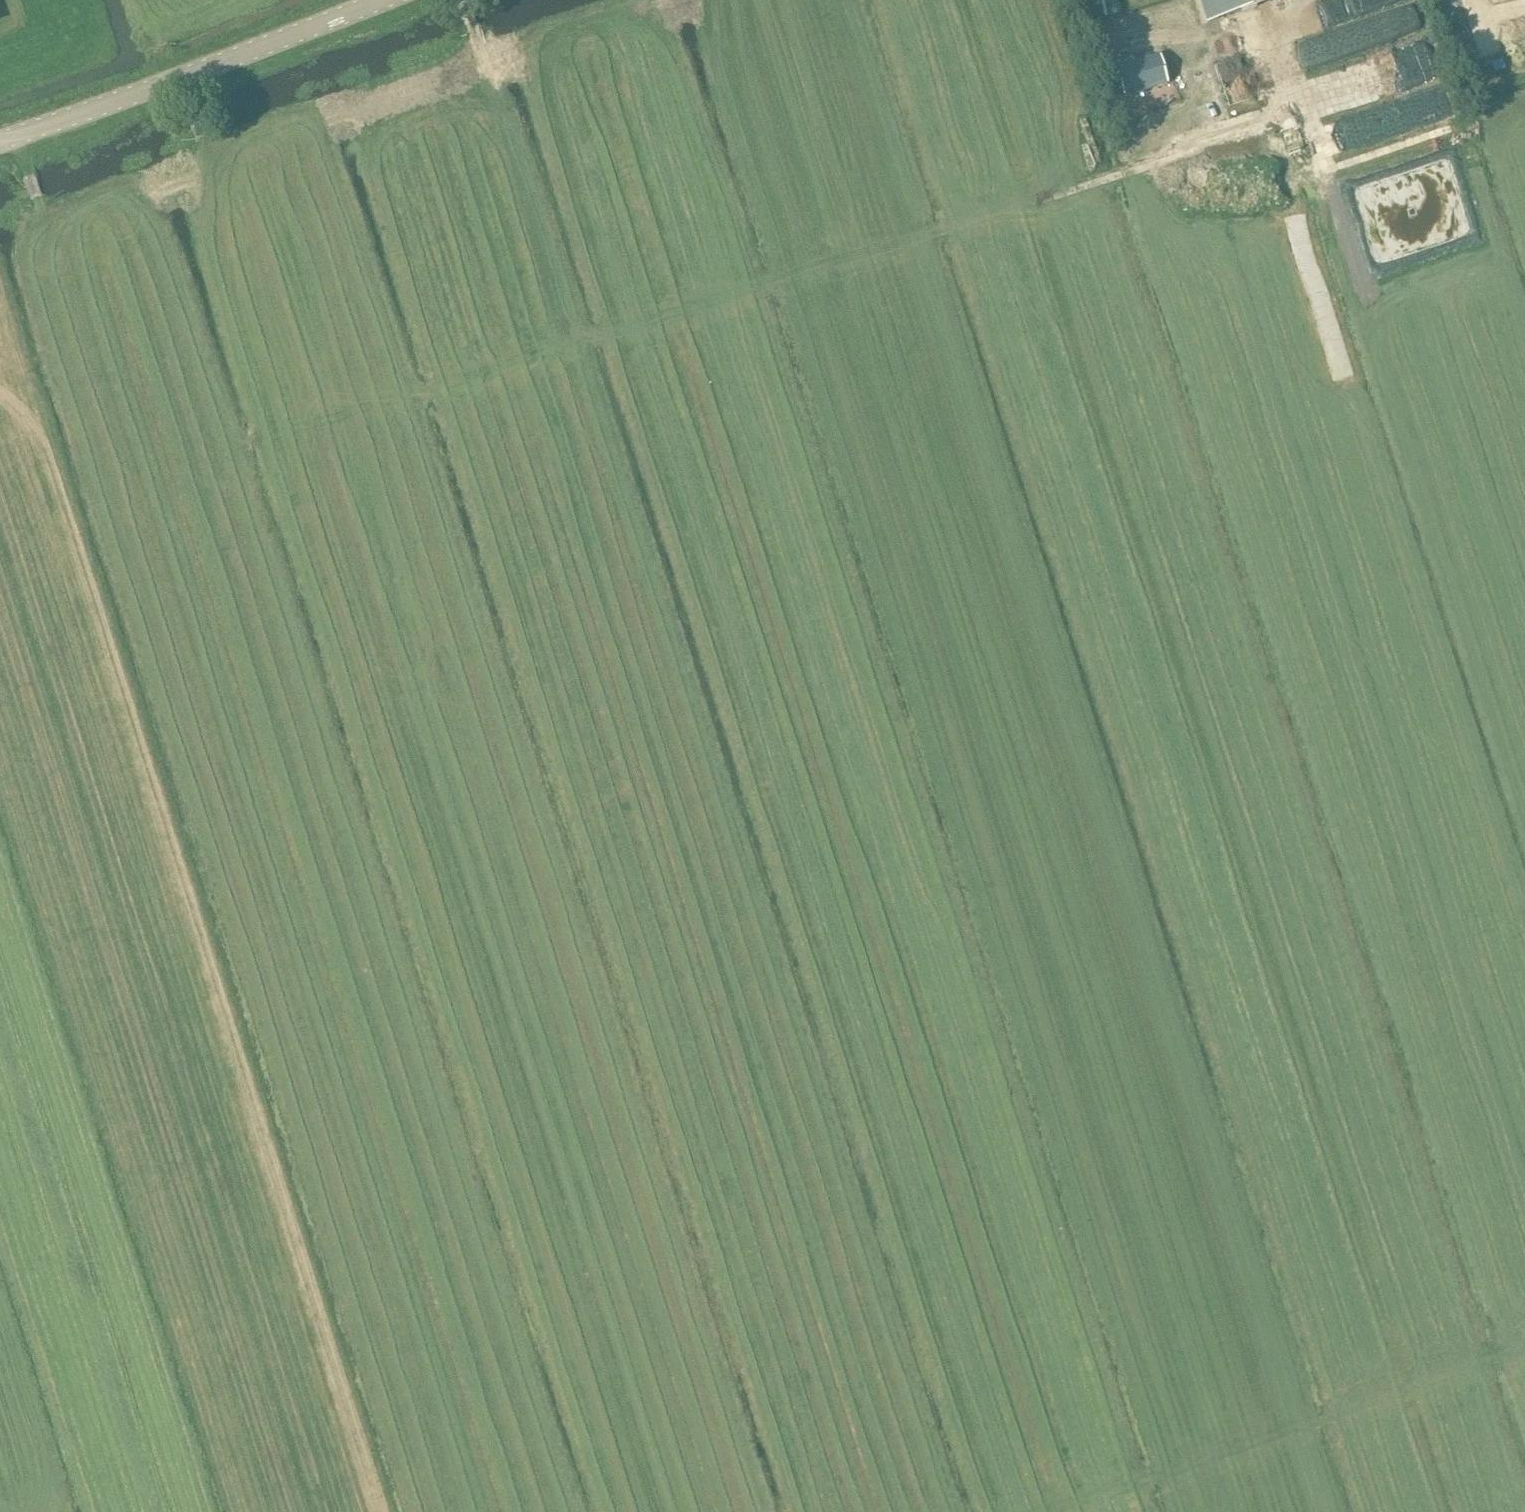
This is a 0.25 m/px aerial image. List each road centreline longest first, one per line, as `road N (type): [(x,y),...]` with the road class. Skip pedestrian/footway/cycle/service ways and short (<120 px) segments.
road 1 (track): [(1524,922),(1256,86),(1309,0)]
road 2 (unclassified): [(0,142),(379,0)]
road 3 (track): [(1321,1417),(1524,1347)]

